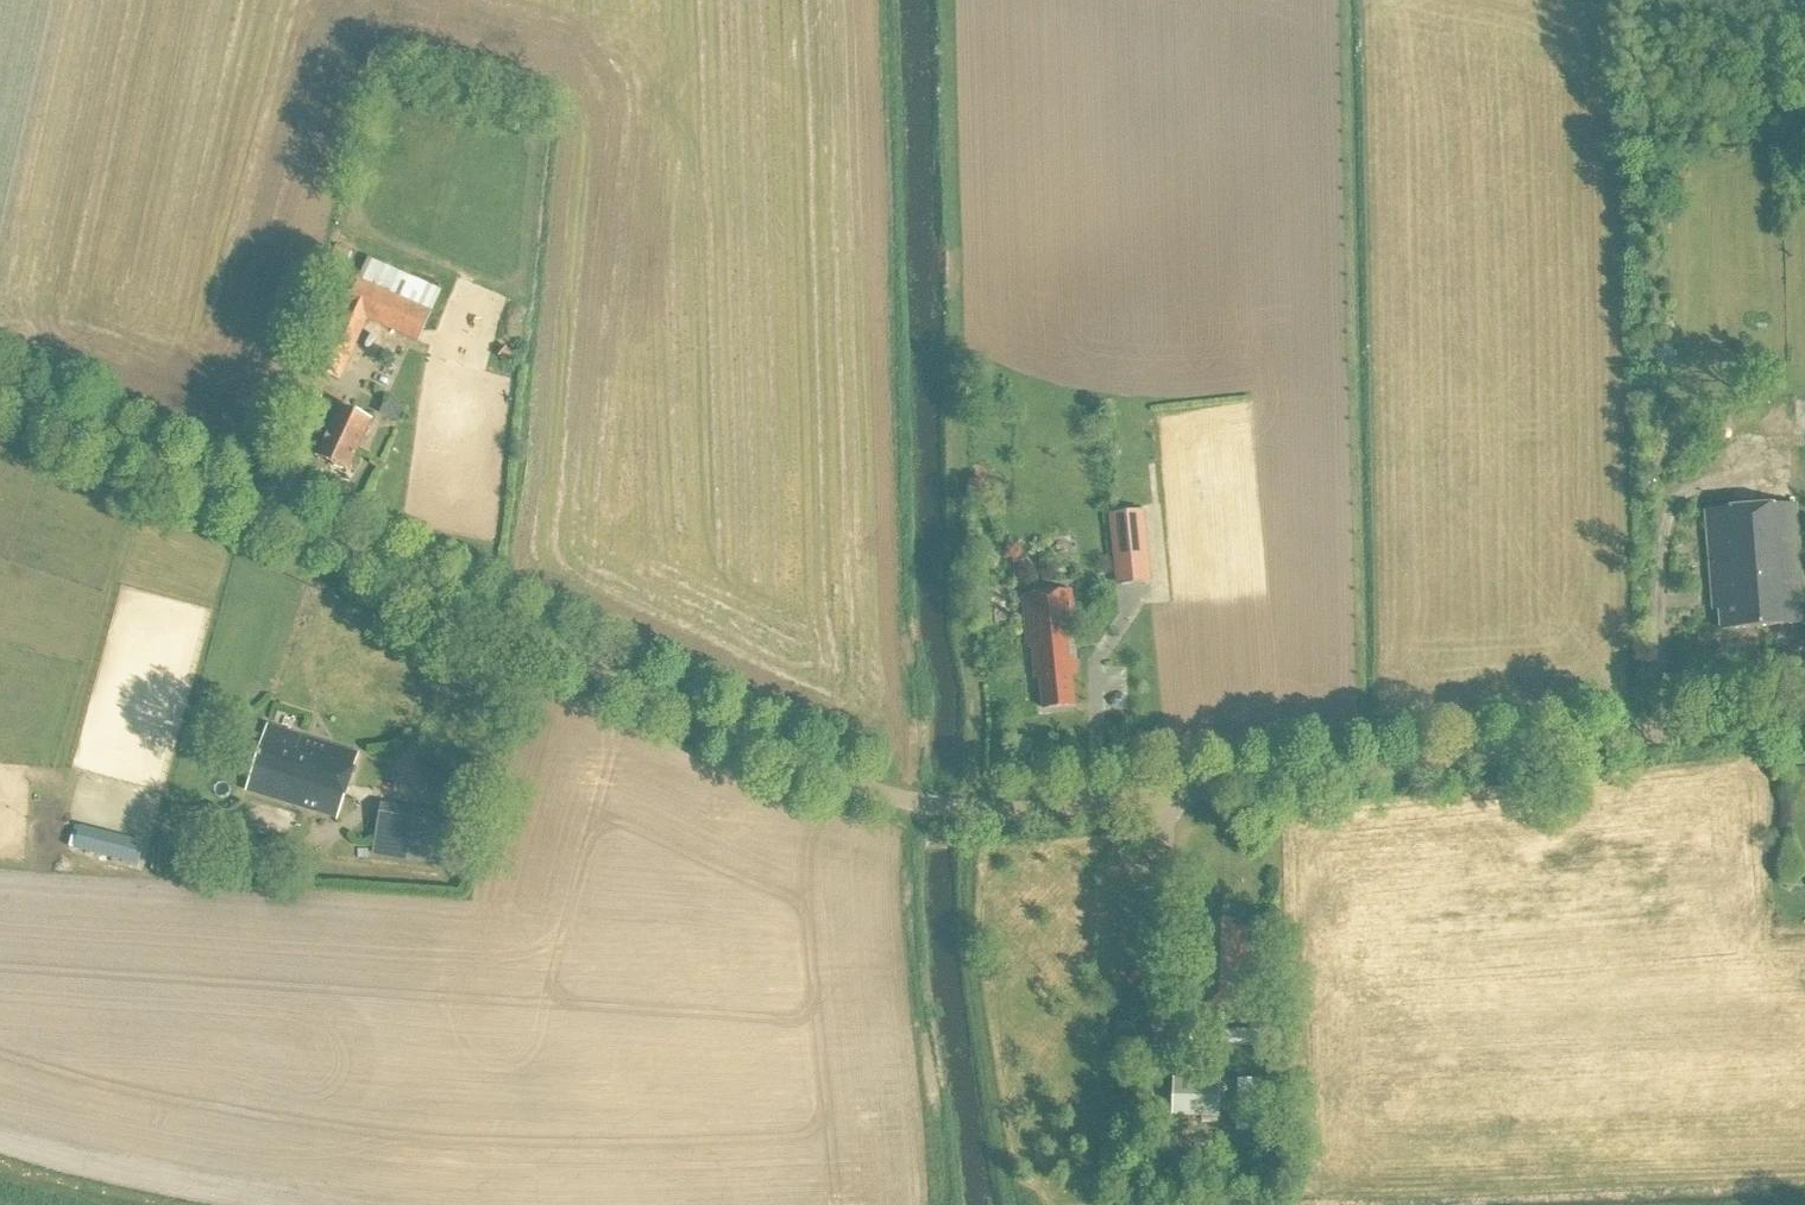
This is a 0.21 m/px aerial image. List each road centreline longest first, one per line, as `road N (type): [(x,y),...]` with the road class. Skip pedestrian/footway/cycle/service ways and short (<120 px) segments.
road 1 (unclassified): [(1804,716),(1103,805),(928,808),(842,783),(0,392)]

